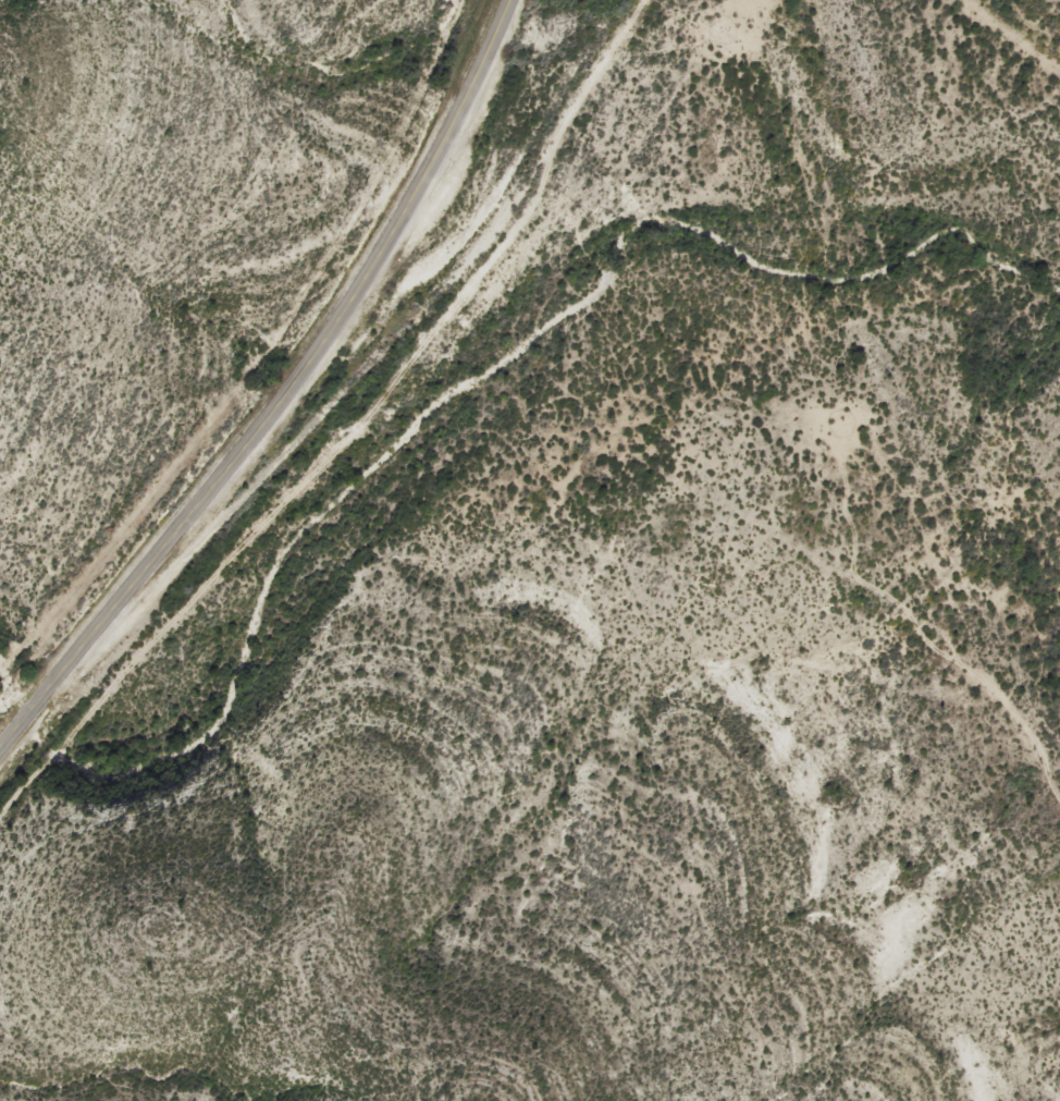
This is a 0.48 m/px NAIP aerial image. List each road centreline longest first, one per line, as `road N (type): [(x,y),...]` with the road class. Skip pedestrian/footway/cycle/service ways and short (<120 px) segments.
road 1 (primary): [(0,750),(336,327),(472,99),(516,0)]

